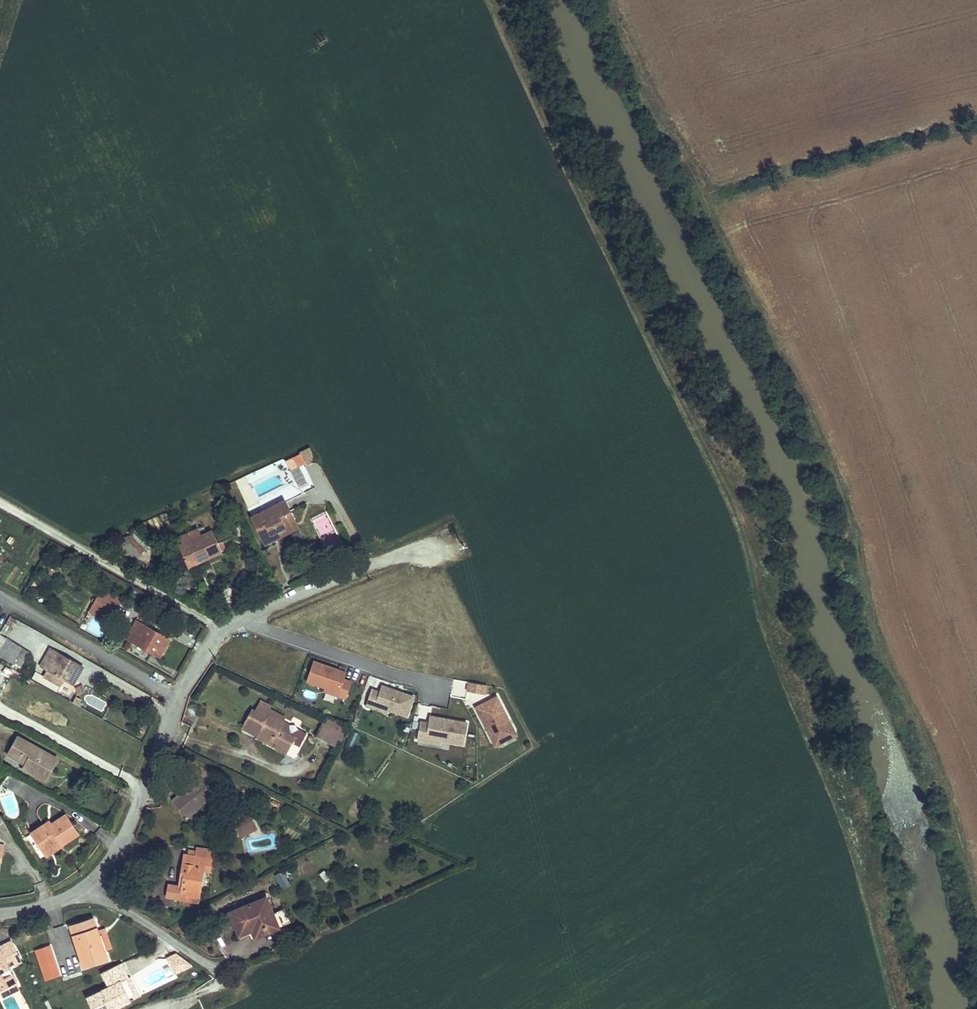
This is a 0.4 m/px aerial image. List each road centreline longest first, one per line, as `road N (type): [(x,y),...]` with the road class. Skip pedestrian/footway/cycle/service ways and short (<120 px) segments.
road 1 (residential): [(179,701),(214,635),(359,569),(427,548)]
road 2 (residential): [(87,892),(130,827),(179,701)]
road 3 (residential): [(179,701),(0,599)]
road 4 (residential): [(87,892),(218,968)]

